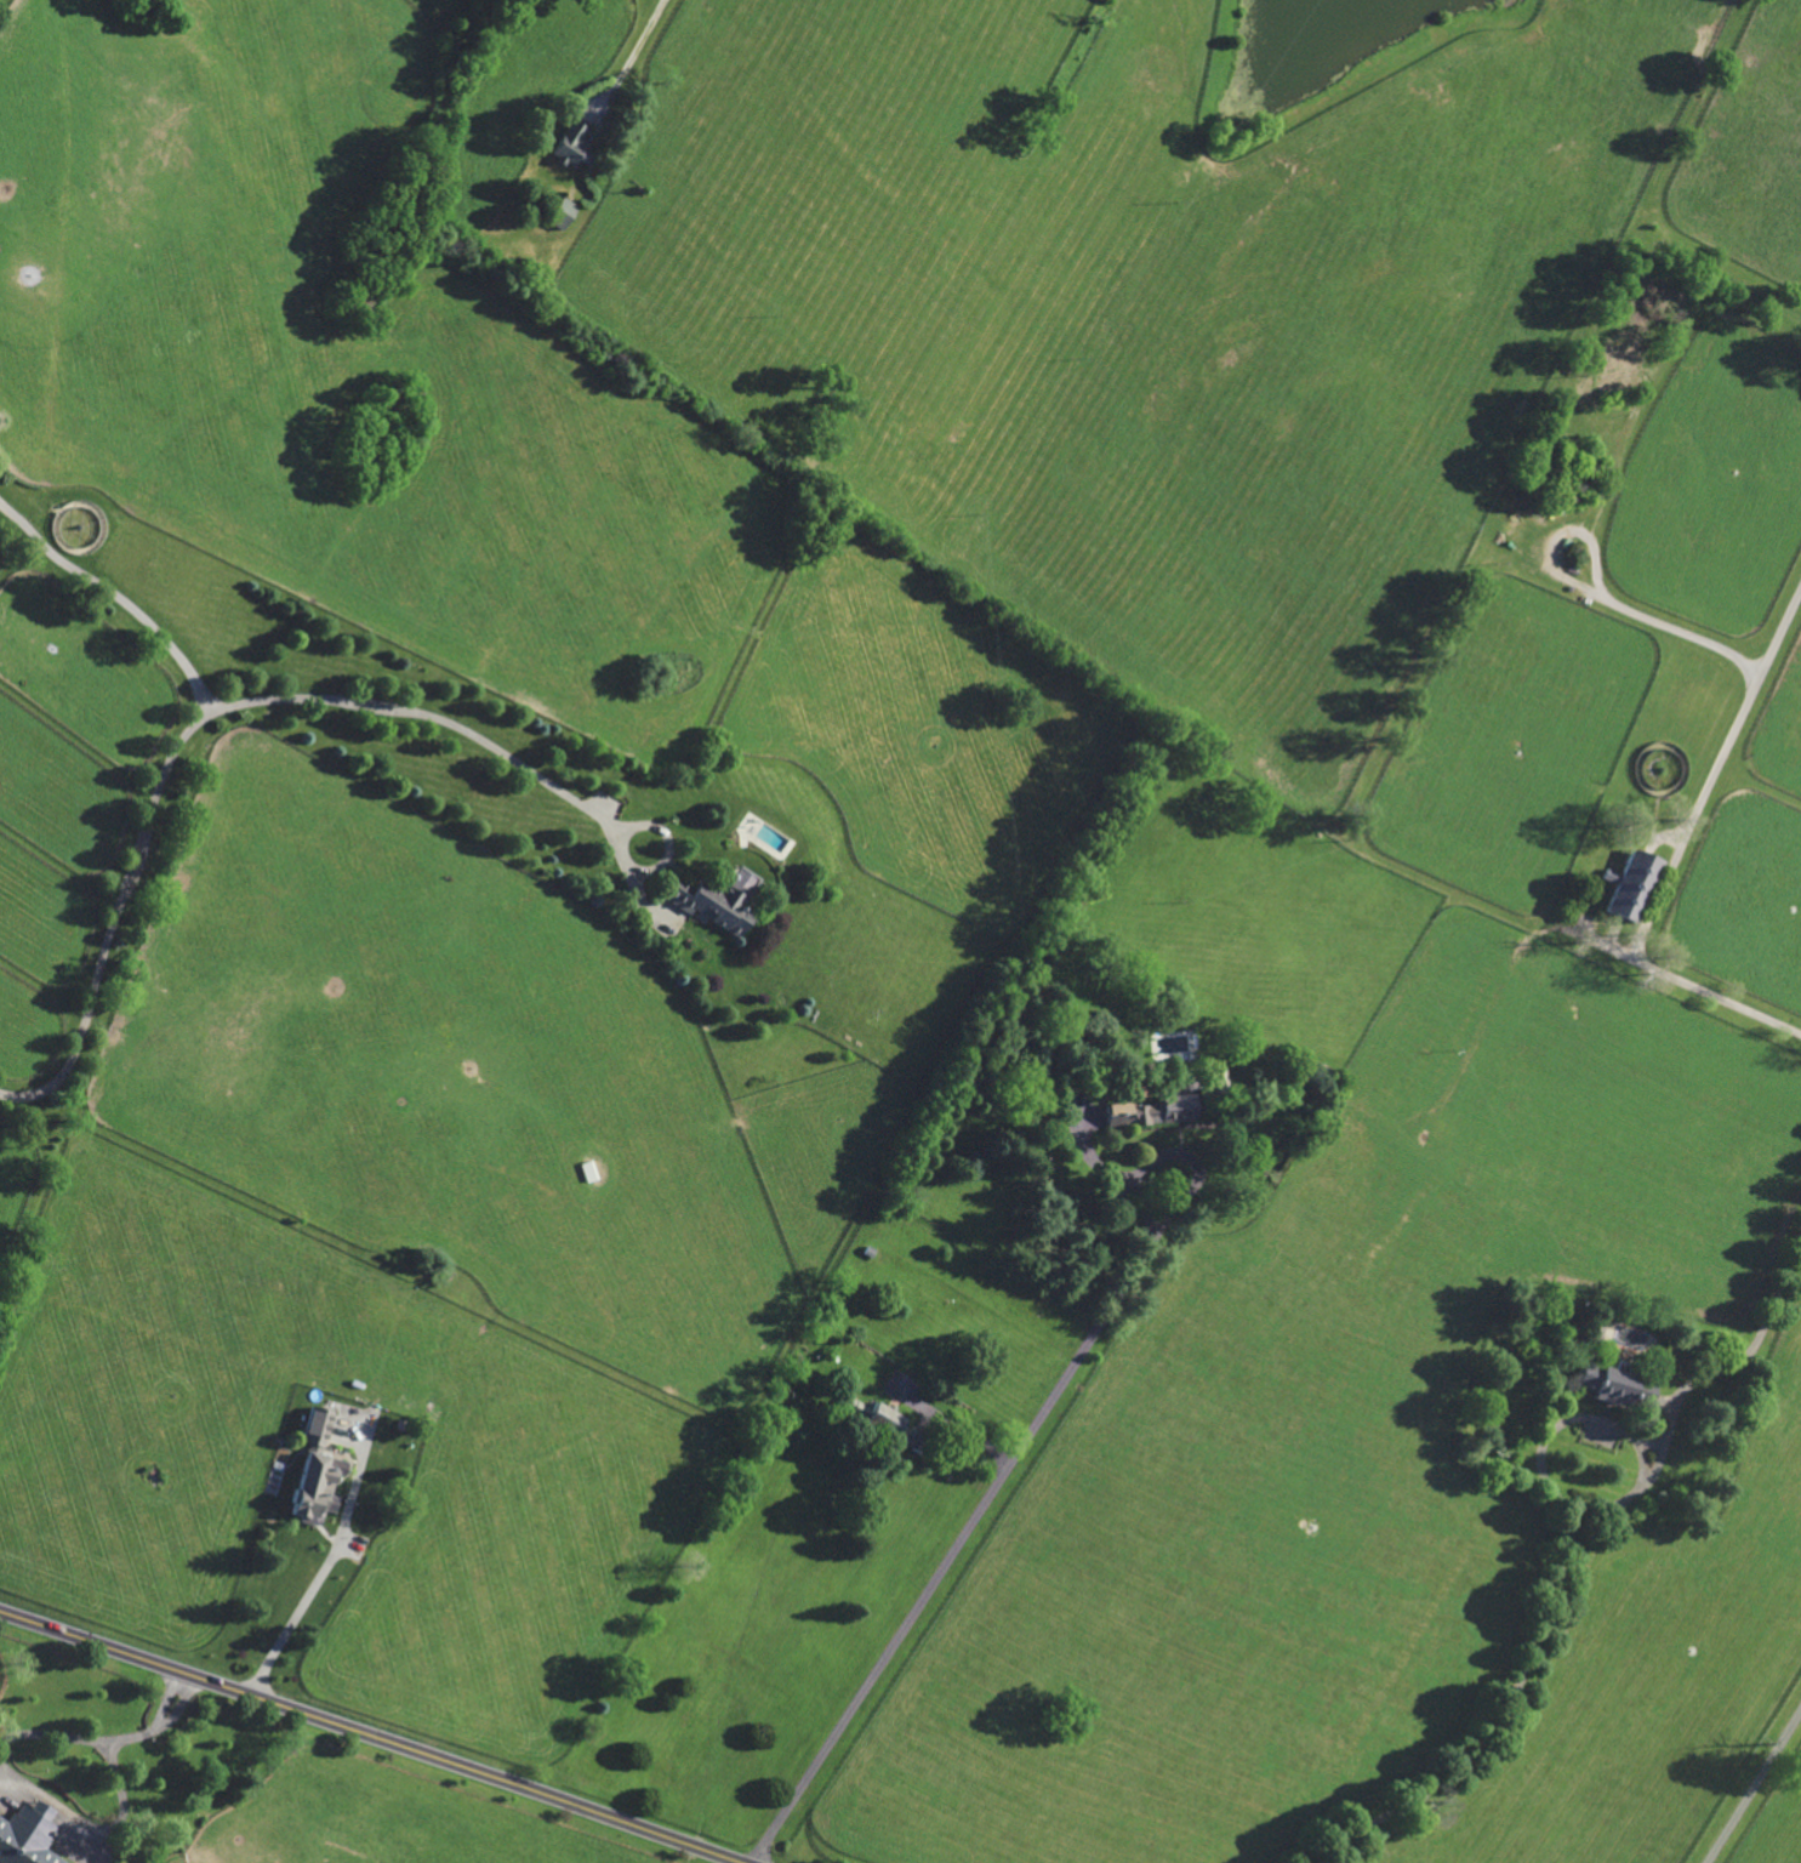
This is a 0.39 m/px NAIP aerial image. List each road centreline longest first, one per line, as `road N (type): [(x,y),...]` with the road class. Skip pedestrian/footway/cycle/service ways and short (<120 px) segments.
road 1 (secondary): [(748,1862),(0,1611)]

